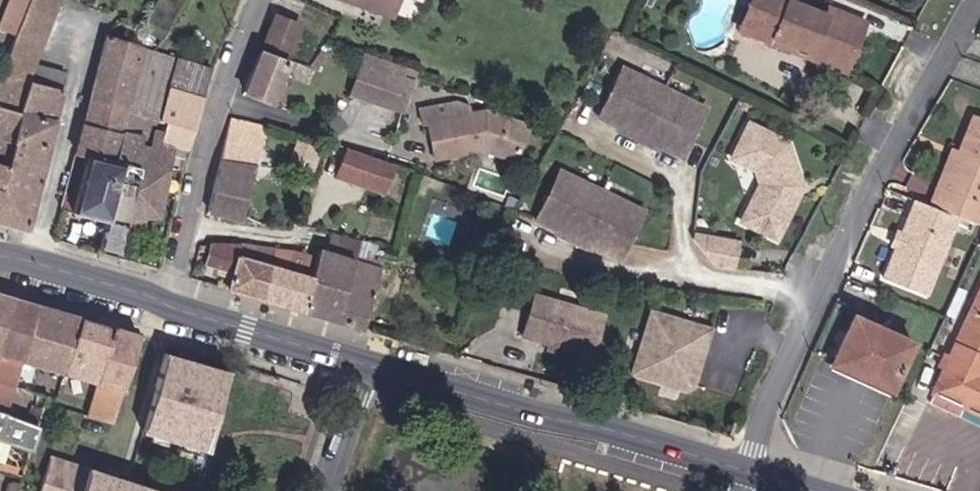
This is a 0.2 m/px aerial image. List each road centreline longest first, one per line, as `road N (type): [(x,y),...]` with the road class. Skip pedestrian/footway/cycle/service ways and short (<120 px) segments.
road 1 (secondary): [(166,299),(752,471)]
road 2 (residential): [(973,0),(769,406),(752,471)]
road 3 (residential): [(264,0),(224,102),(166,299)]
road 4 (secondary): [(0,252),(166,299)]

